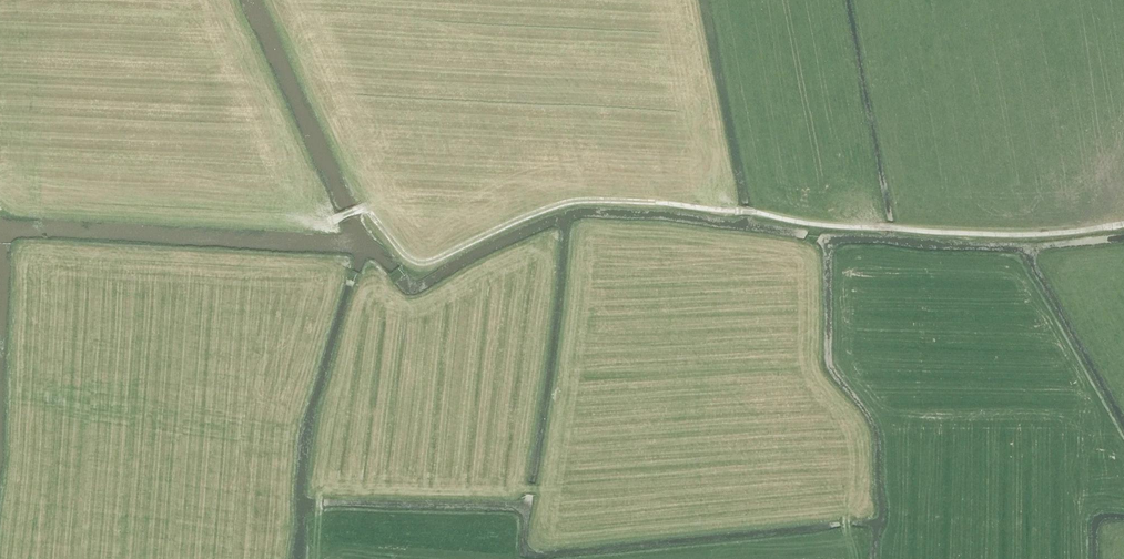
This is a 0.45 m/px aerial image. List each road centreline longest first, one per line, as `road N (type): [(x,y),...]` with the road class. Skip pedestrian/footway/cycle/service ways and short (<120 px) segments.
road 1 (track): [(365,207),(407,257),(425,263),(581,201),(947,232),(1123,225)]

